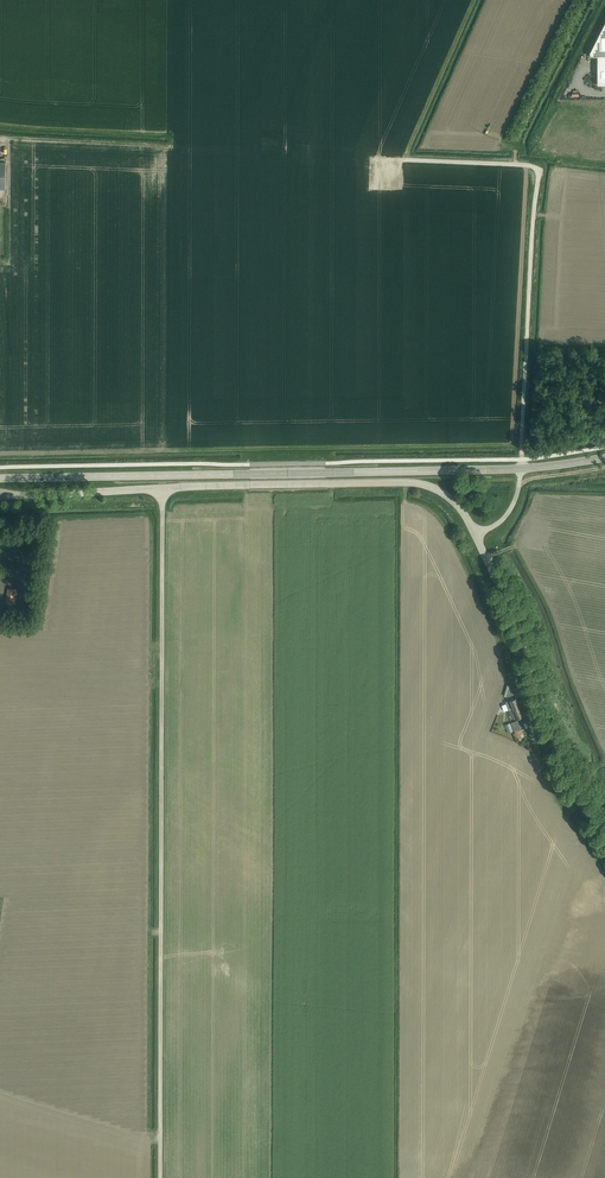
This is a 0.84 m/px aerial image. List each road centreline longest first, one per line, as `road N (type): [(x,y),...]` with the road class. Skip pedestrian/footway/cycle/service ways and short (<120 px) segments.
road 1 (track): [(160,1177),(162,489)]
road 2 (secondary): [(0,477),(521,468)]
road 3 (unclassified): [(18,496),(414,483),(457,506),(477,534)]
road 4 (track): [(521,459),(539,171),(390,158)]
road 5 (unclassified): [(604,836),(557,750),(517,623),(477,534)]

